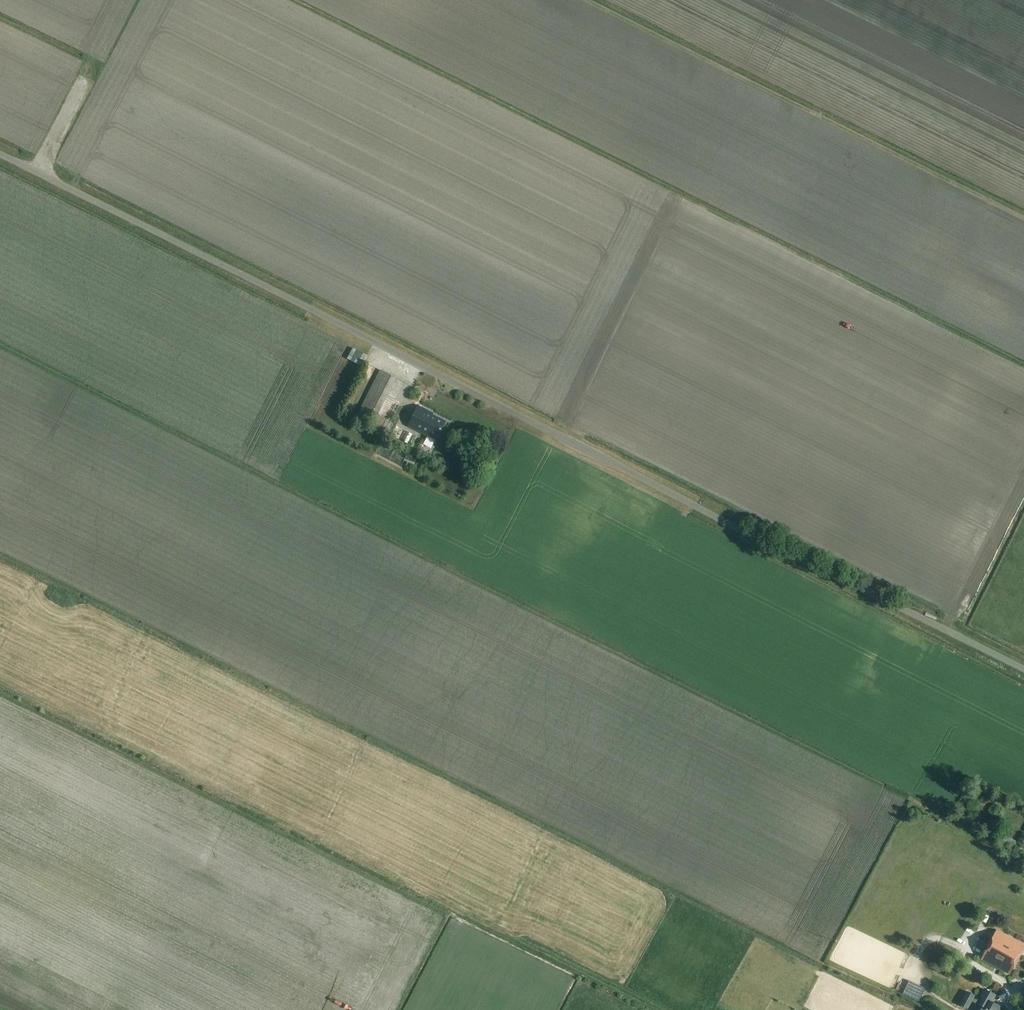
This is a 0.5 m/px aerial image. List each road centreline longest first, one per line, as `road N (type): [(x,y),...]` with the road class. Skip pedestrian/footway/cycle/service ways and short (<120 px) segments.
road 1 (unclassified): [(1023,669),(0,154)]

